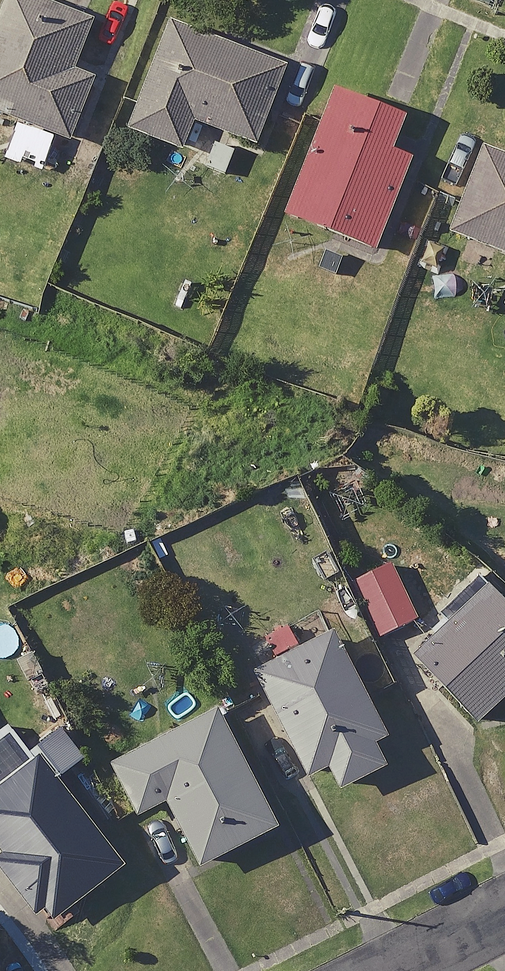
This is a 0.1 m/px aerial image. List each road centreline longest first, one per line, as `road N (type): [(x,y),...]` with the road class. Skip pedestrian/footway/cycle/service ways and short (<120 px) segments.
road 1 (residential): [(382,970),(504,908)]

